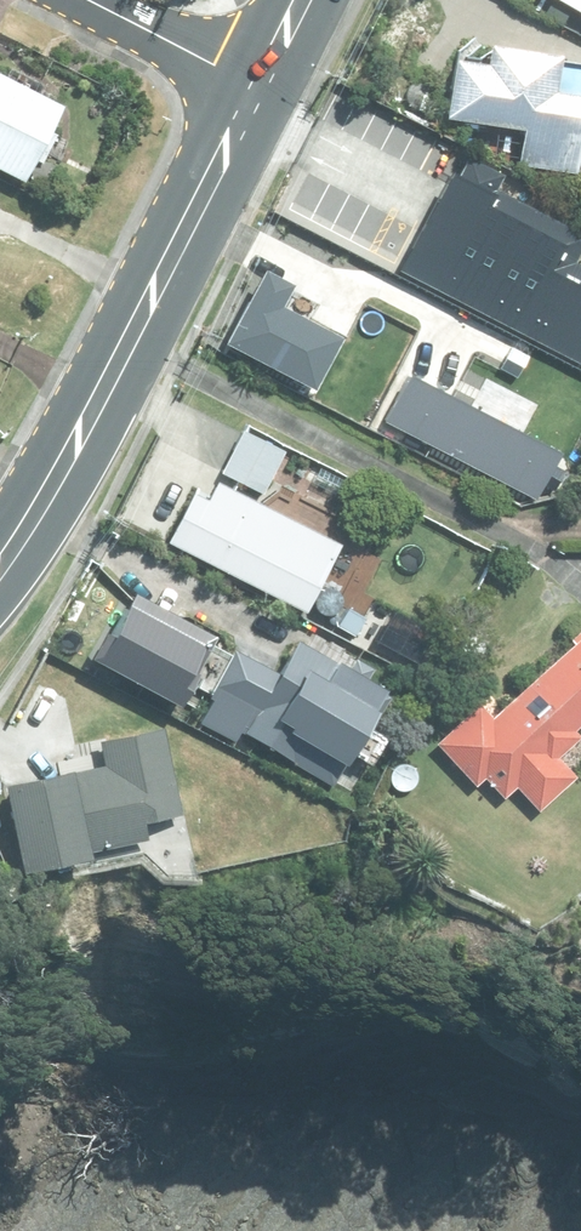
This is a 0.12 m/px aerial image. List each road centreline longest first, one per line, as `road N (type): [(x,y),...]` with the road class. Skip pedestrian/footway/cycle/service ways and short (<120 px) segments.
road 1 (primary): [(0,566),(35,514),(256,87)]
road 2 (residential): [(85,0),(256,87)]

